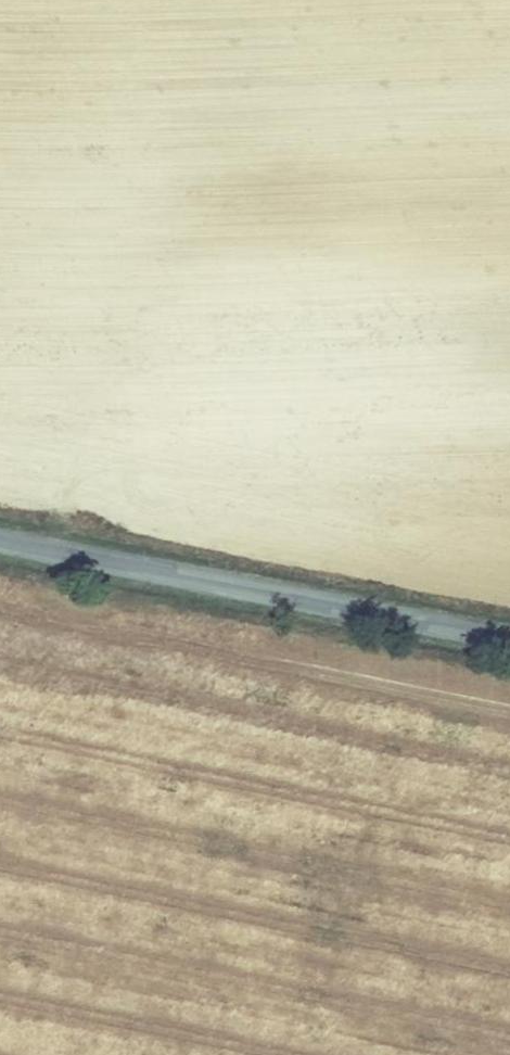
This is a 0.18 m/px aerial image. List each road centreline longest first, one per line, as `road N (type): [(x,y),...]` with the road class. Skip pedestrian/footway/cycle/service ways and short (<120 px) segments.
road 1 (tertiary): [(0,540),(509,640)]

